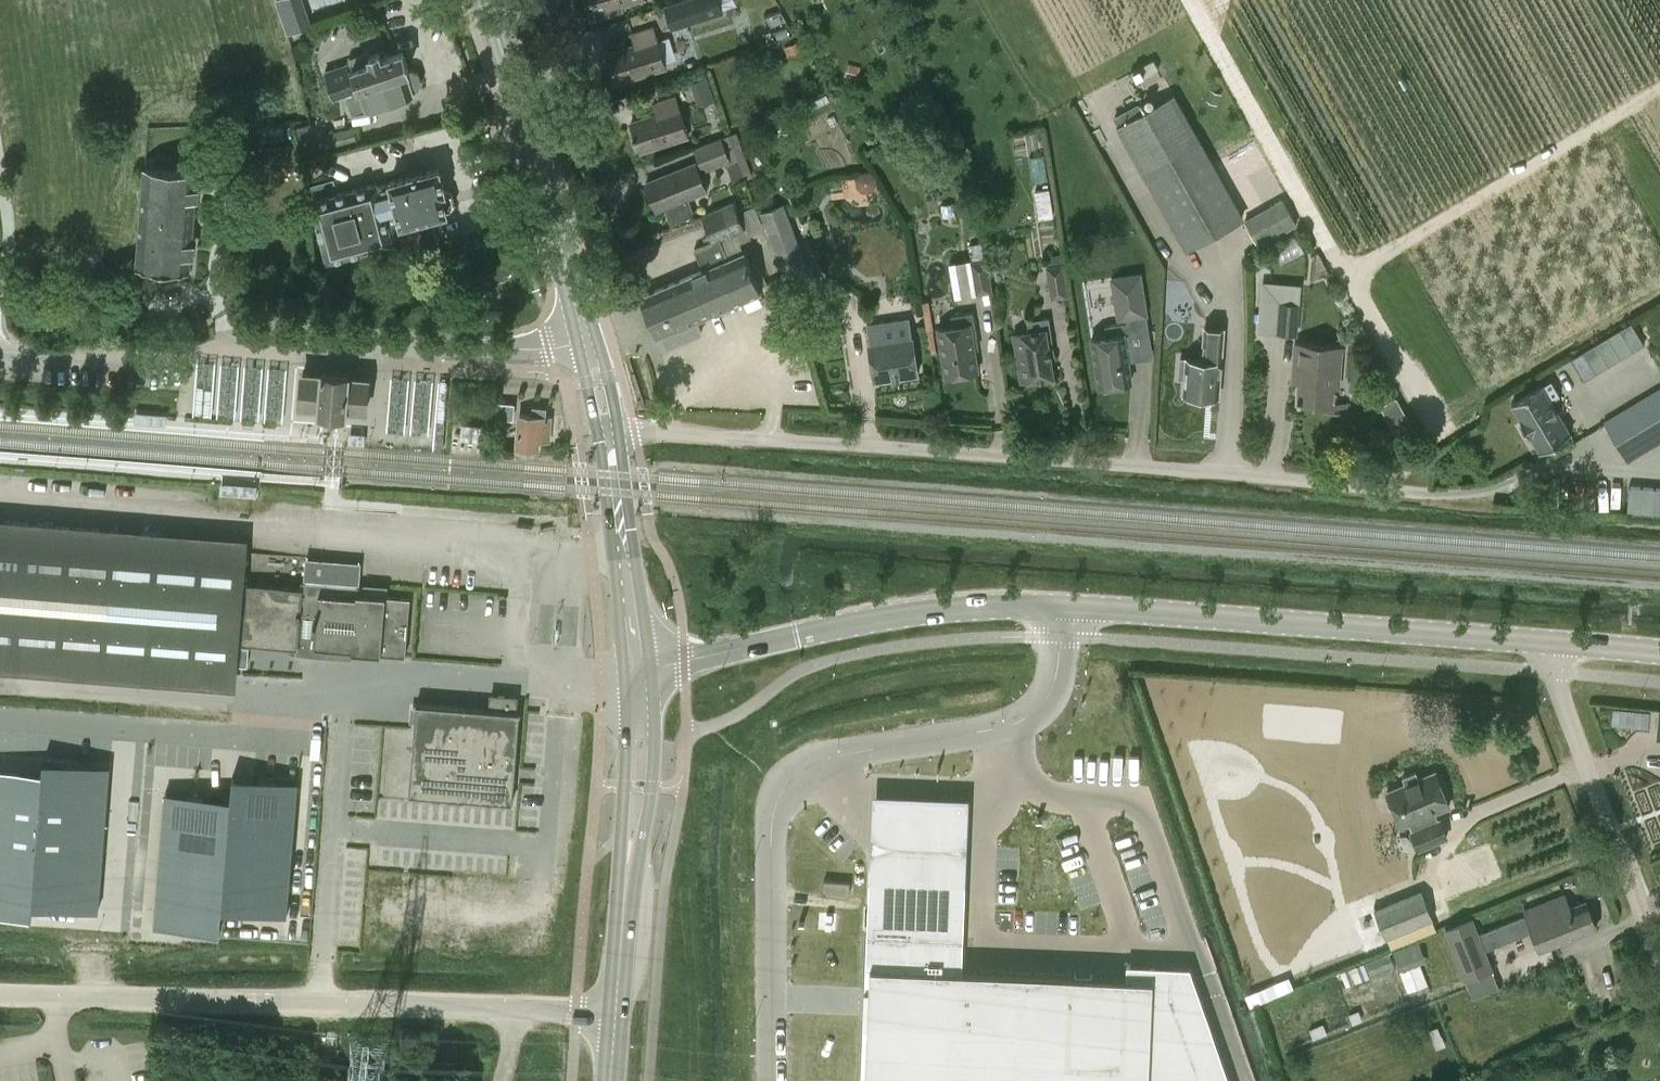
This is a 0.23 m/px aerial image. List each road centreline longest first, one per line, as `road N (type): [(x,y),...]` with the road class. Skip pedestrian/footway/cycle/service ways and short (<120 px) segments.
road 1 (unclassified): [(654,669),(937,610),(1161,616),(1549,646)]
road 2 (residential): [(1487,492),(620,427)]
road 3 (unclassified): [(612,1020),(0,994)]
road 4 (track): [(1368,486),(1438,437),(1221,55),(1212,33),(1222,0)]
road 5 (unclassified): [(17,350),(111,354),(287,335),(550,354),(580,347)]
road 6 (residential): [(542,684),(283,699),(256,735),(242,736),(0,718)]
road 7 (track): [(1659,90),(1347,279)]
road 8 (secondary): [(612,1020),(652,787),(654,669)]
road 9 (secondary): [(627,674),(631,730),(612,1020)]
road 10 (unclassified): [(1659,948),(1549,646)]
road 11 (secondary): [(560,242),(486,0)]
road 12 (secondary): [(598,430),(627,674)]
road 13 (secondary): [(654,669),(620,427)]

